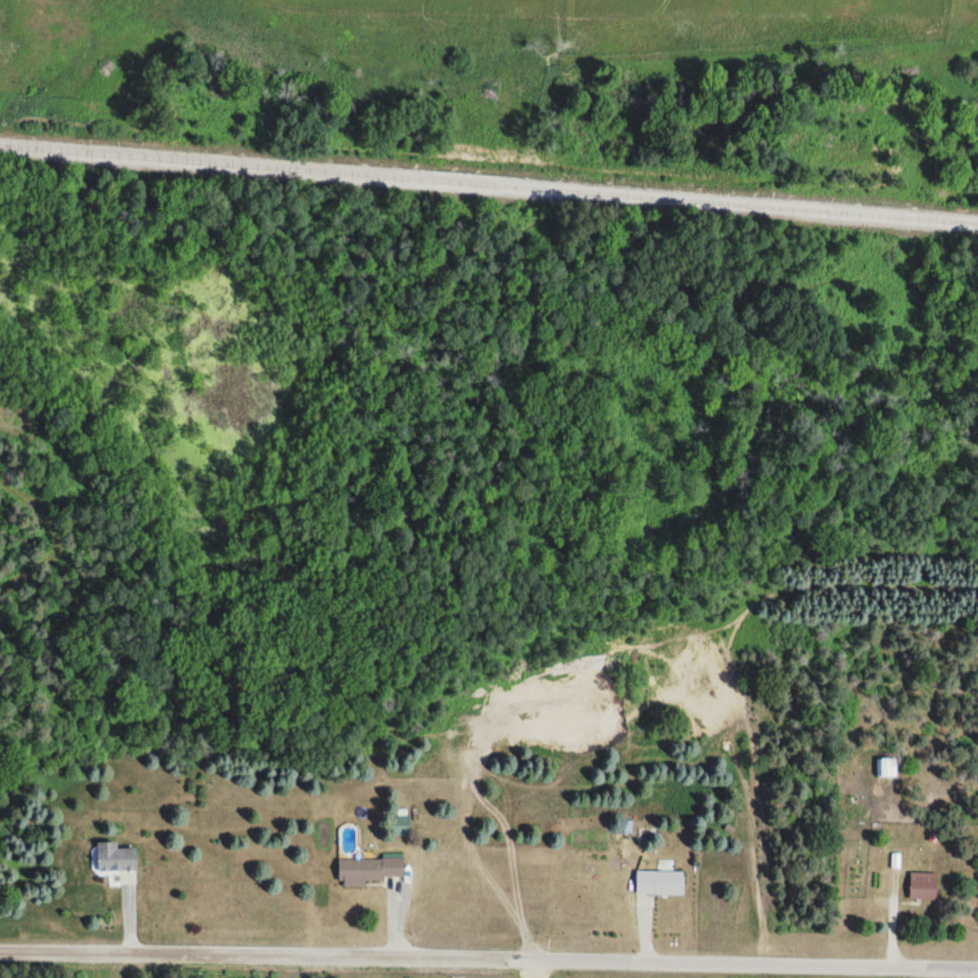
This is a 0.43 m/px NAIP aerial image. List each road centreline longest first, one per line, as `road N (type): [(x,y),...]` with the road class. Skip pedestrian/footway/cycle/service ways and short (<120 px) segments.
road 1 (residential): [(0,949),(977,967)]

